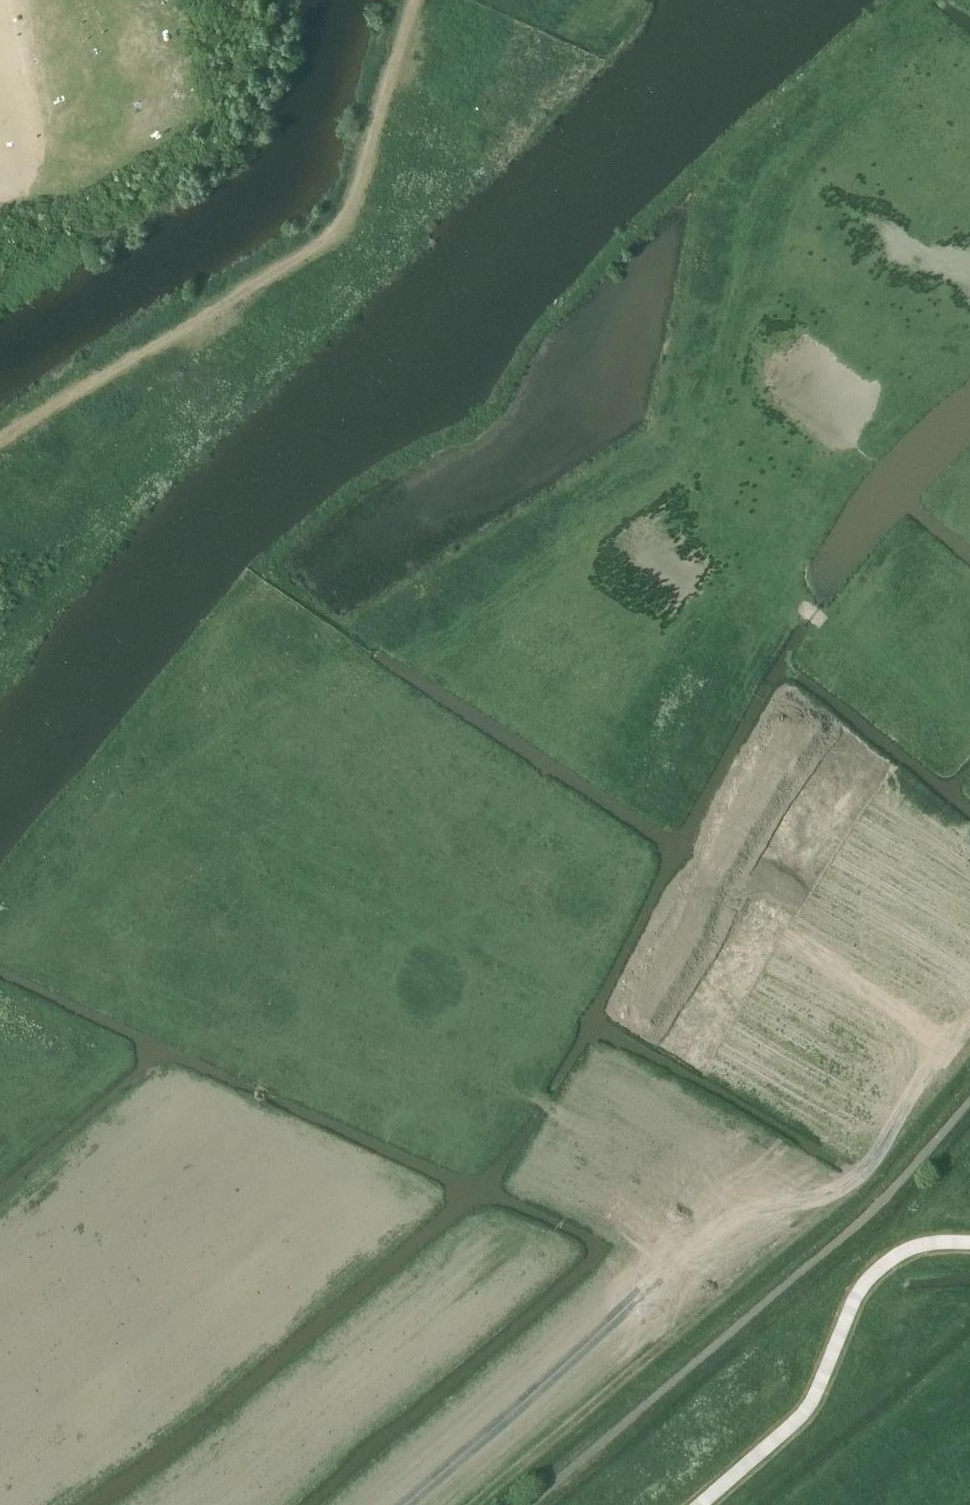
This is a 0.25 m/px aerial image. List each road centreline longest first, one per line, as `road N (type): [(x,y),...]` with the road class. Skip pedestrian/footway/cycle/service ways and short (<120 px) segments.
road 1 (track): [(415,0),(362,183),(322,244),(0,445)]
road 2 (track): [(481,1504),(868,1179),(889,1149)]

